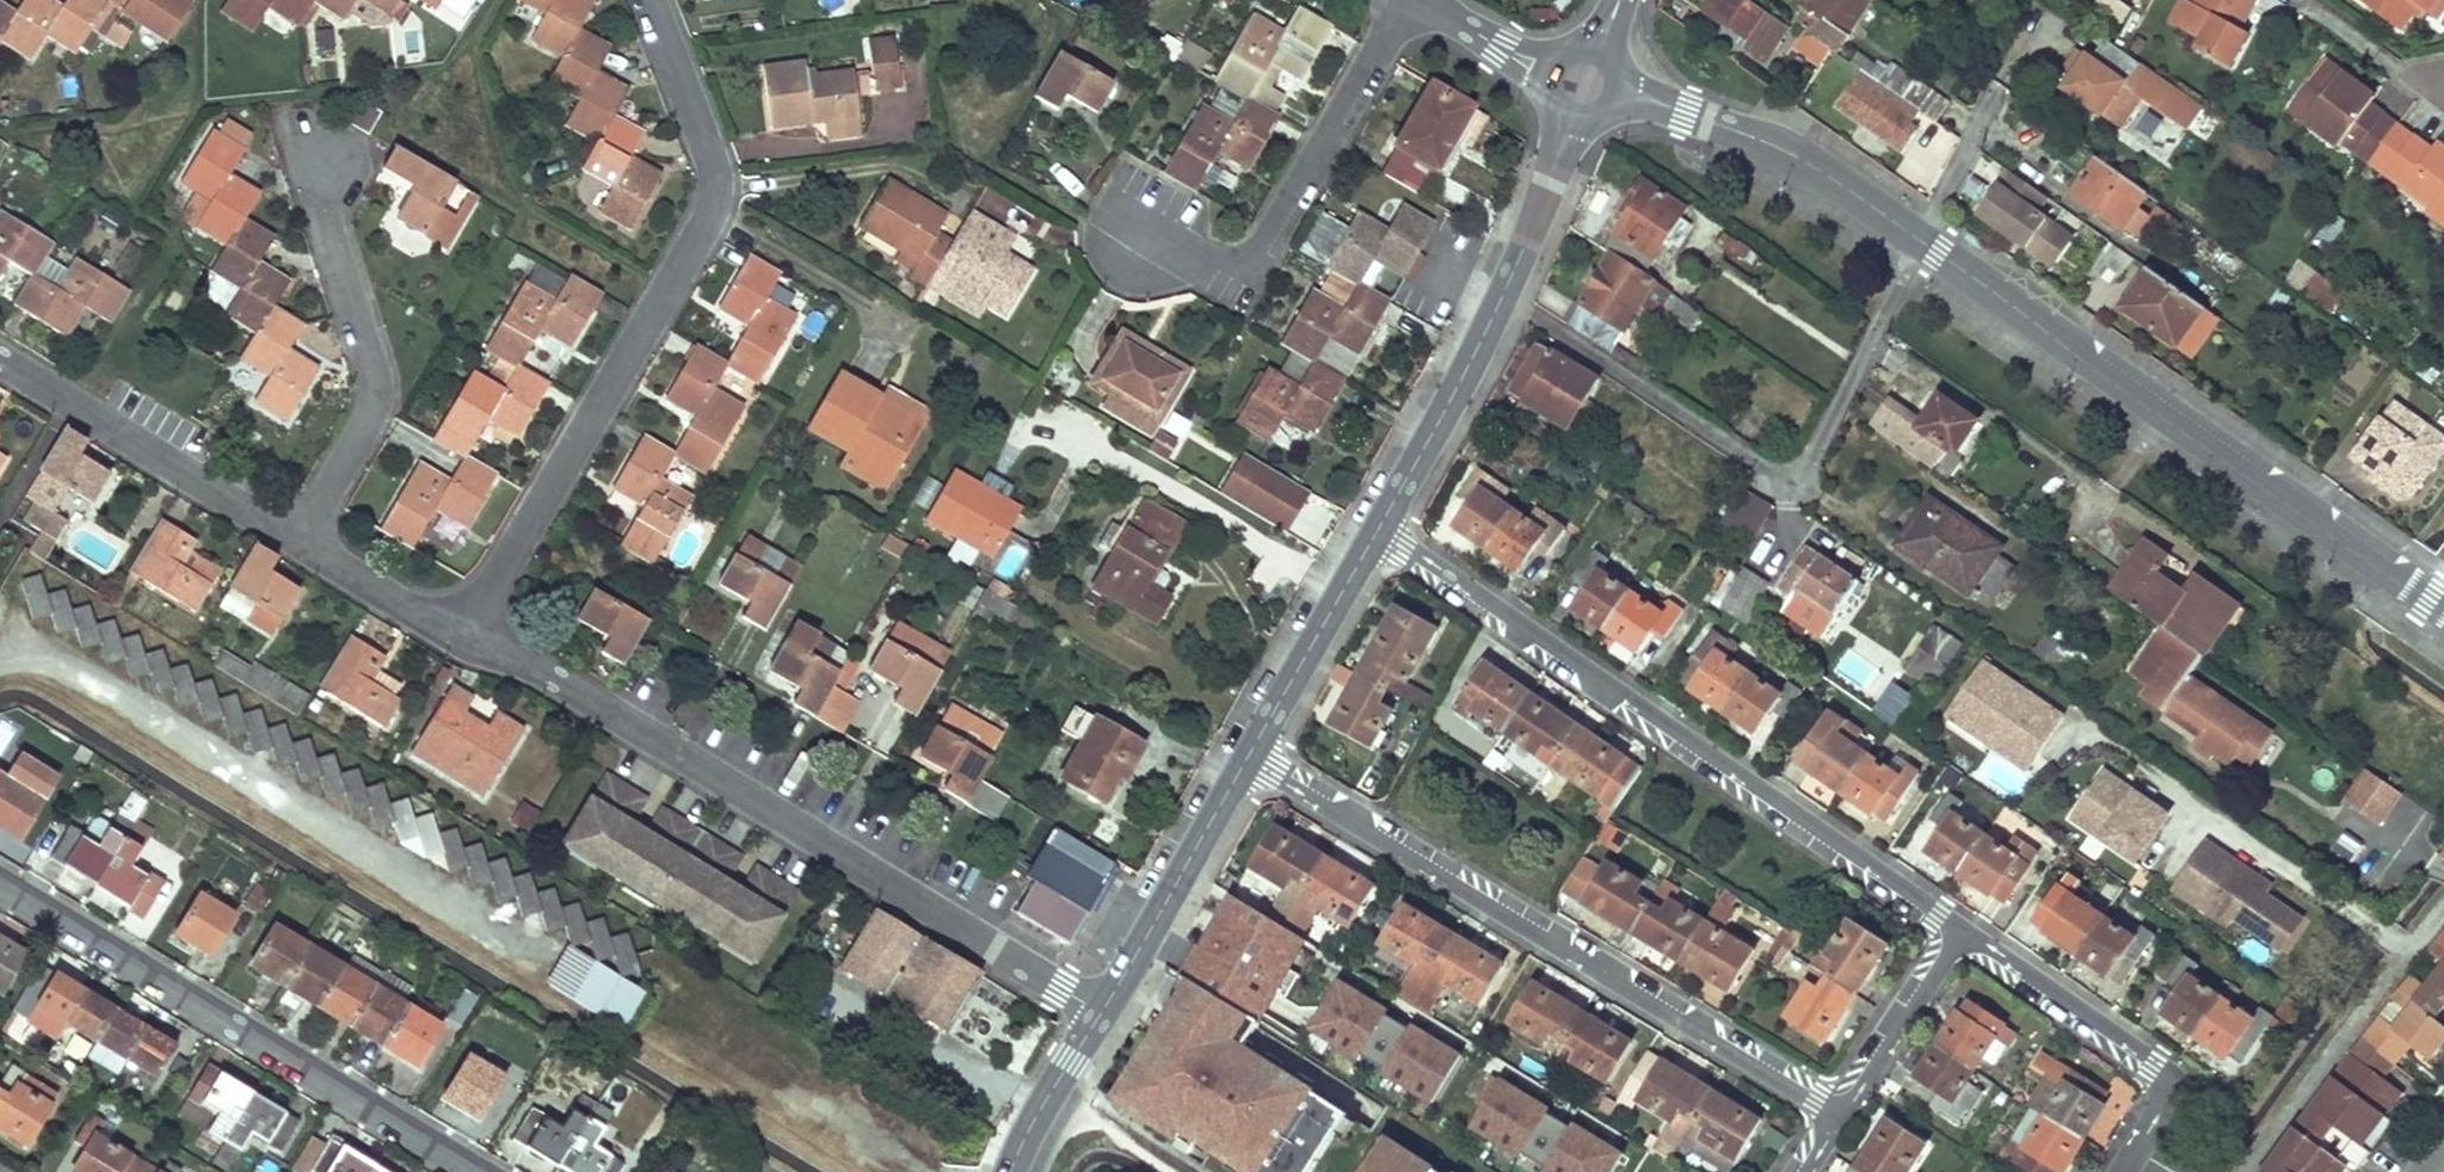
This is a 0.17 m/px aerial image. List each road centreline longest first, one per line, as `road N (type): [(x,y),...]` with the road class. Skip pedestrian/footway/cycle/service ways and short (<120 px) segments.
road 1 (residential): [(474,632),(1103,1009)]
road 2 (residential): [(1966,932),(1380,527)]
road 3 (residential): [(474,632),(708,222),(709,164),(649,0)]
road 4 (residential): [(1246,761),(1841,1120)]
road 5 (residential): [(1923,243),(2443,617)]
road 6 (residential): [(1503,297),(1786,479),(1806,482),(1923,243)]
road 7 (residential): [(0,883),(493,1171)]
road 8 (residential): [(1142,246),(1240,256),(1262,240),(1404,0)]
road 9 (residential): [(326,163),(329,228),(372,380),(372,411),(300,542)]
road 10 (residential): [(1587,84),(1783,151),(1923,243)]
road 11 (residential): [(2124,1171),(2169,1096),(2169,1079),(2156,1062),(1966,932)]
road 12 (residential): [(0,355),(300,542)]
road 13 (tertiary): [(1103,1009),(1246,761)]
road 14 (tertiary): [(1246,761),(1380,527)]
road 15 (tertiary): [(1380,527),(1503,297)]
road 16 (tertiary): [(1503,297),(1587,84)]
road 17 (residential): [(1923,243),(2026,41)]
road 18 (residential): [(1841,1120),(1966,932)]
road 19 (residential): [(300,542),(474,632)]
road 20 (tertiary): [(1010,1171),(1103,1009)]
road 21 (residential): [(1424,0),(1533,66),(1587,84)]

